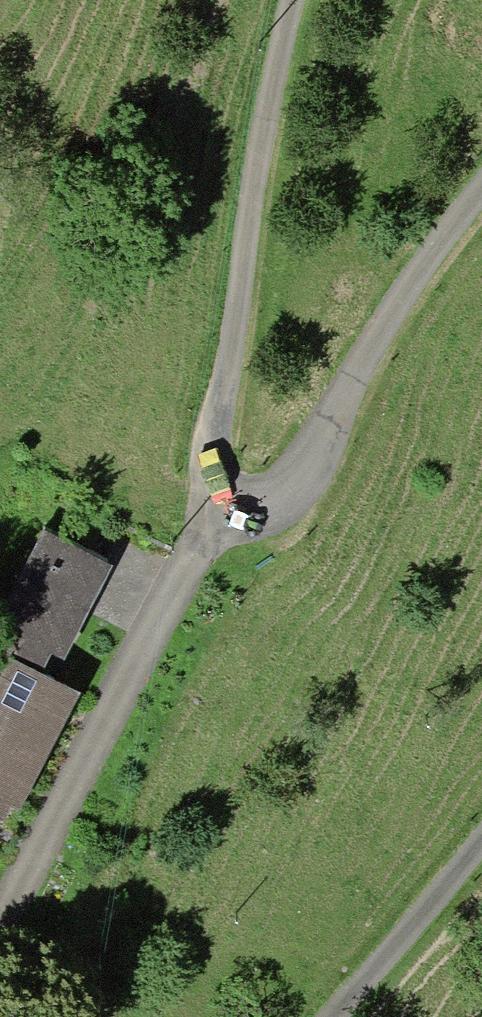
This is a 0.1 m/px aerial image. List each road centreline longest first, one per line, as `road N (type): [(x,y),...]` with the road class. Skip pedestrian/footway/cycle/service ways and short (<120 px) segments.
road 1 (residential): [(289,0),(256,135),(221,406),(203,477),(223,523)]
road 2 (unclassified): [(0,929),(85,752),(186,568),(223,523)]
road 3 (residential): [(223,523),(261,521),(287,504),(385,320),(481,199)]
road 4 (unclassified): [(481,845),(333,1016)]

